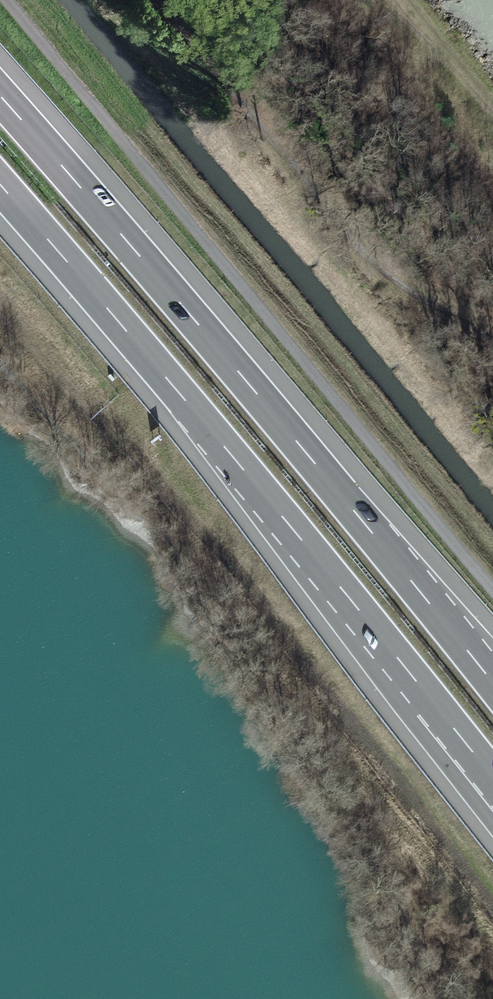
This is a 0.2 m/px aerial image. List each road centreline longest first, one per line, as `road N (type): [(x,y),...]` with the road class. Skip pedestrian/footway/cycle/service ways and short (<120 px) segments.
road 1 (motorway): [(0,185),(492,778)]
road 2 (motorway): [(492,681),(0,96)]
road 3 (unclassified): [(8,0),(492,590)]

